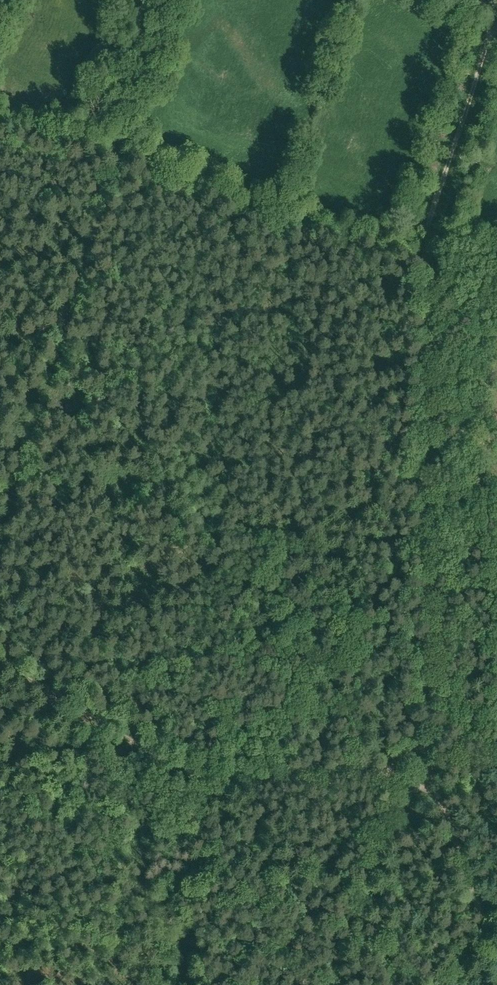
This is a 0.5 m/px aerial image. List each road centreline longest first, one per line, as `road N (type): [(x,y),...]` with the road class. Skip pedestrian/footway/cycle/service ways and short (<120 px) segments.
road 1 (track): [(496,940),(453,814),(414,612),(437,188),(491,15),(486,0)]
road 2 (track): [(123,167),(0,539)]
road 3 (track): [(374,874),(439,741),(248,773)]
road 4 (track): [(0,666),(195,780),(248,773)]

